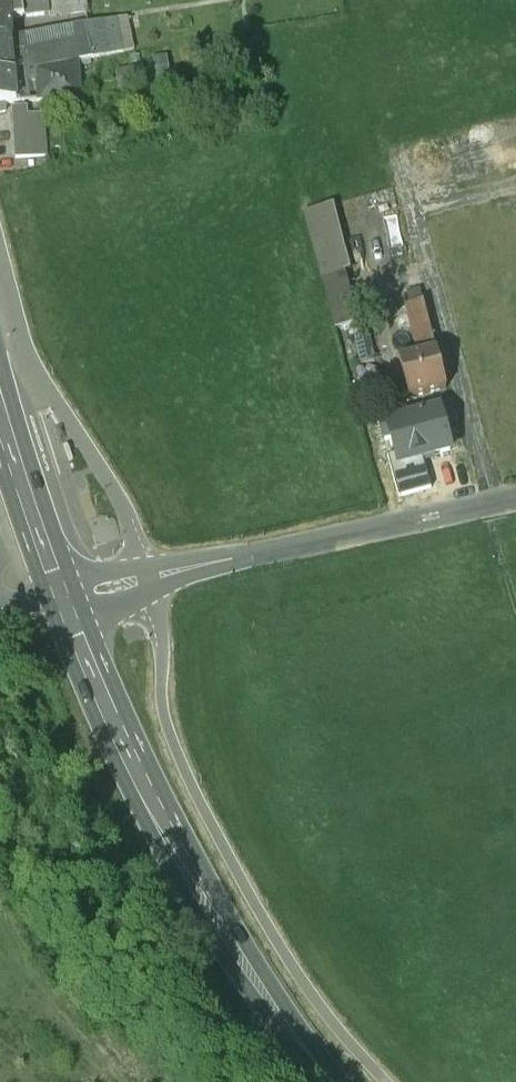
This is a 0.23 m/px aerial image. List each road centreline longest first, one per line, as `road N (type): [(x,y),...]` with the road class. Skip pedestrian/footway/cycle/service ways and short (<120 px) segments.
road 1 (secondary): [(62,599),(175,848),(236,952),(332,1081)]
road 2 (residential): [(515,496),(62,599)]
road 3 (secondary): [(0,408),(62,599)]

